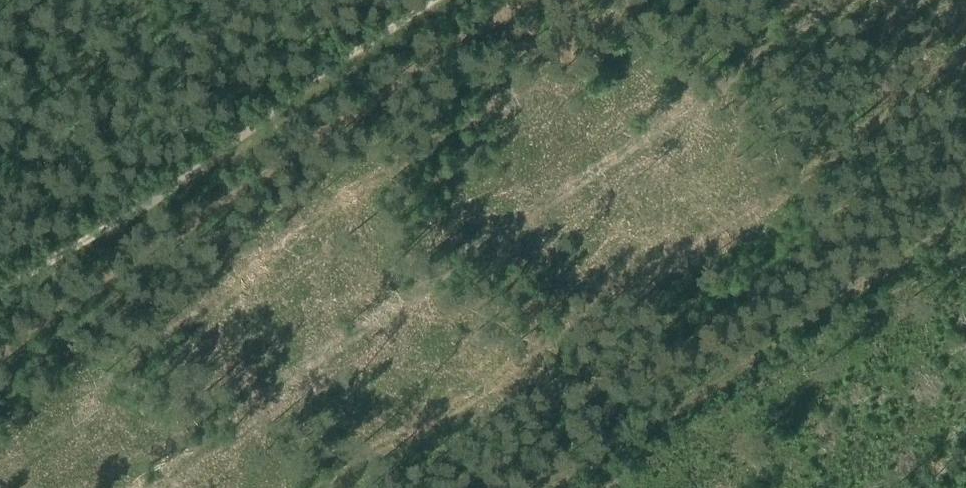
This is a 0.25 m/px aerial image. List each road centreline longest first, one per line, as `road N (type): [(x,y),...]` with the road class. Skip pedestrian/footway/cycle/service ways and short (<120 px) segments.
road 1 (track): [(422,0),(0,278)]
road 2 (track): [(549,487),(965,211)]

